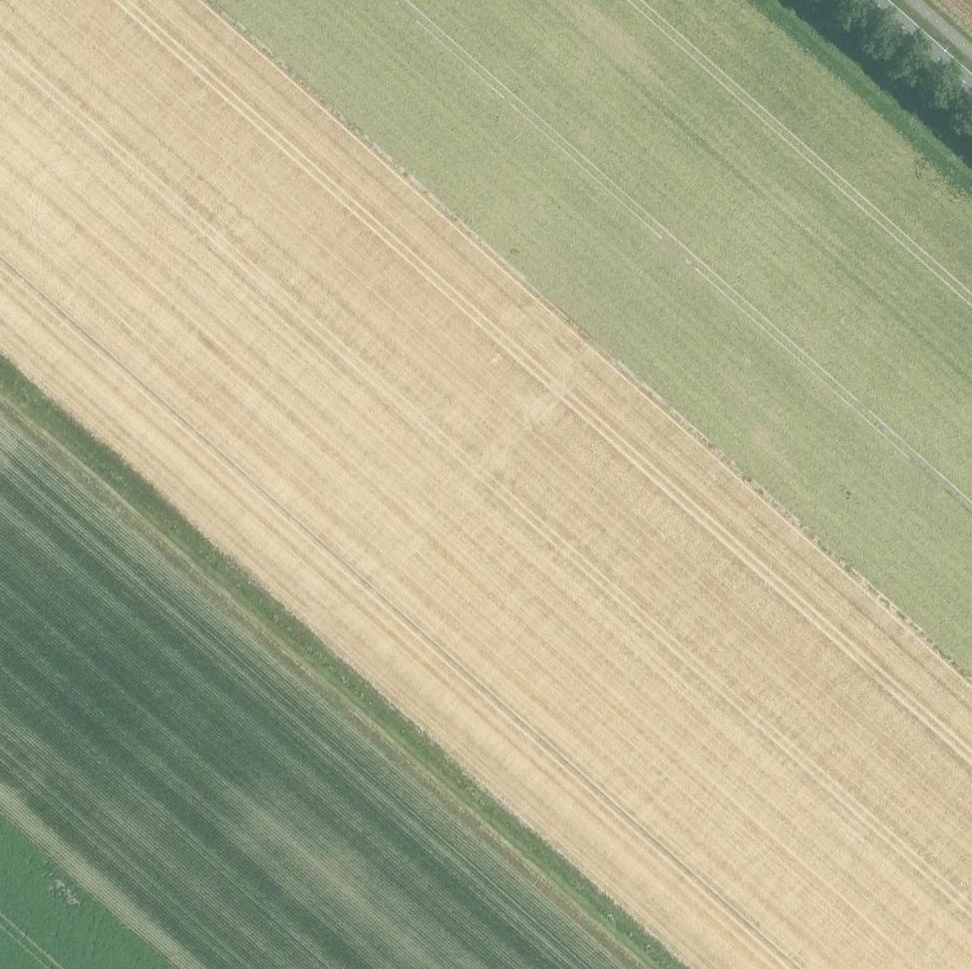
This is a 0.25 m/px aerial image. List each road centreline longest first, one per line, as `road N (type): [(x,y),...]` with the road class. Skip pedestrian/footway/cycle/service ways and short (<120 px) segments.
road 1 (secondary): [(971,91),(869,0)]

